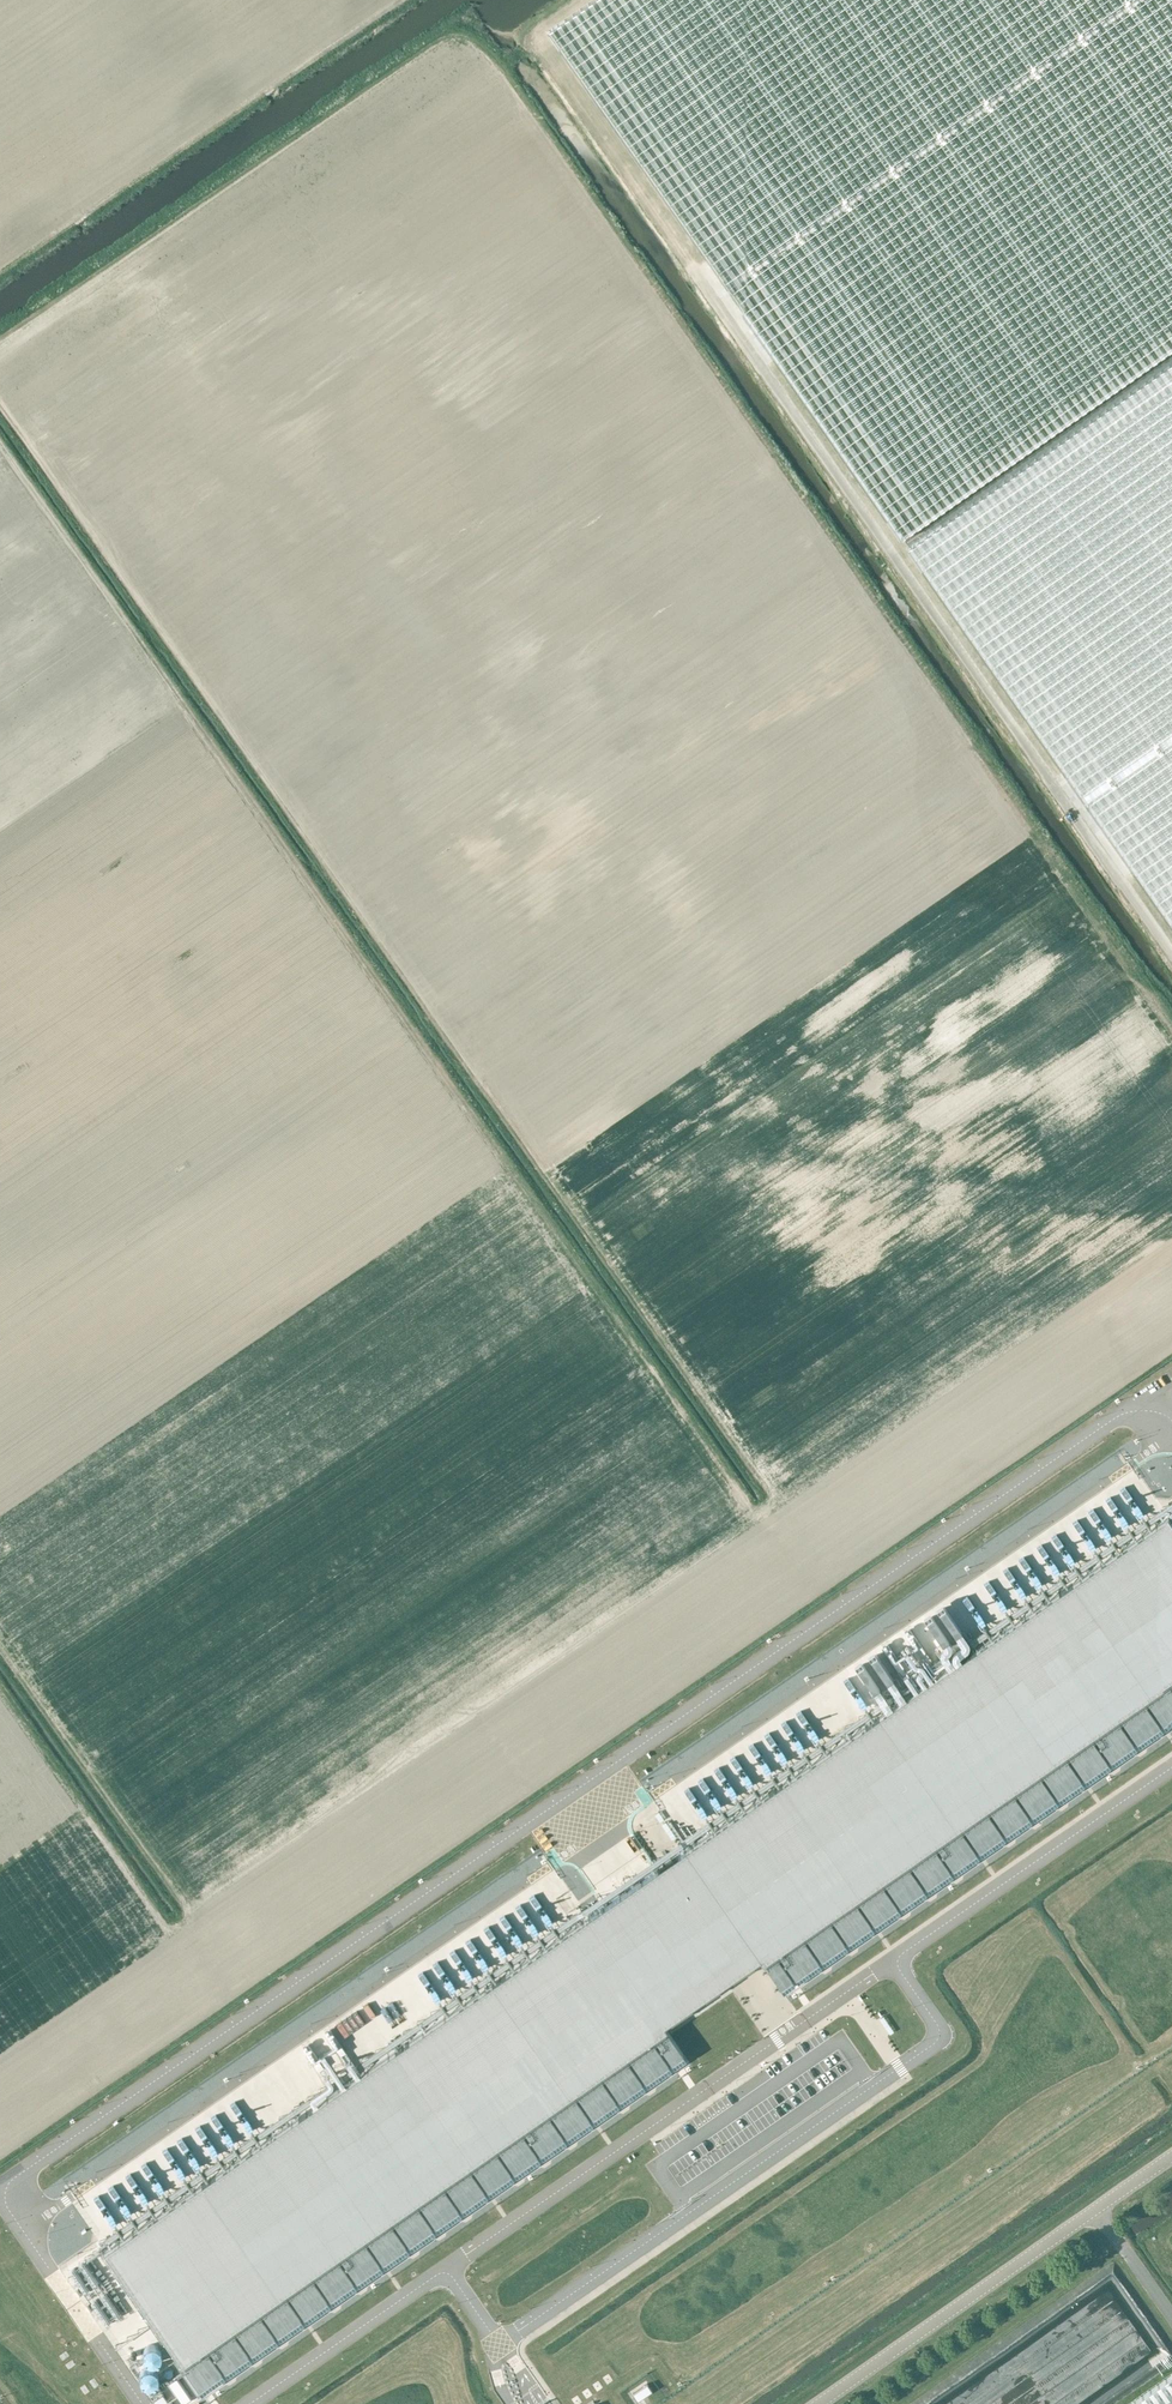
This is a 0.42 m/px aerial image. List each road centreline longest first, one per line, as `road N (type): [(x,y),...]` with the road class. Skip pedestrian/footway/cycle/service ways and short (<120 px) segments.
road 1 (track): [(1171,955),(903,571)]
road 2 (unclassified): [(821,2403),(1171,2158)]

